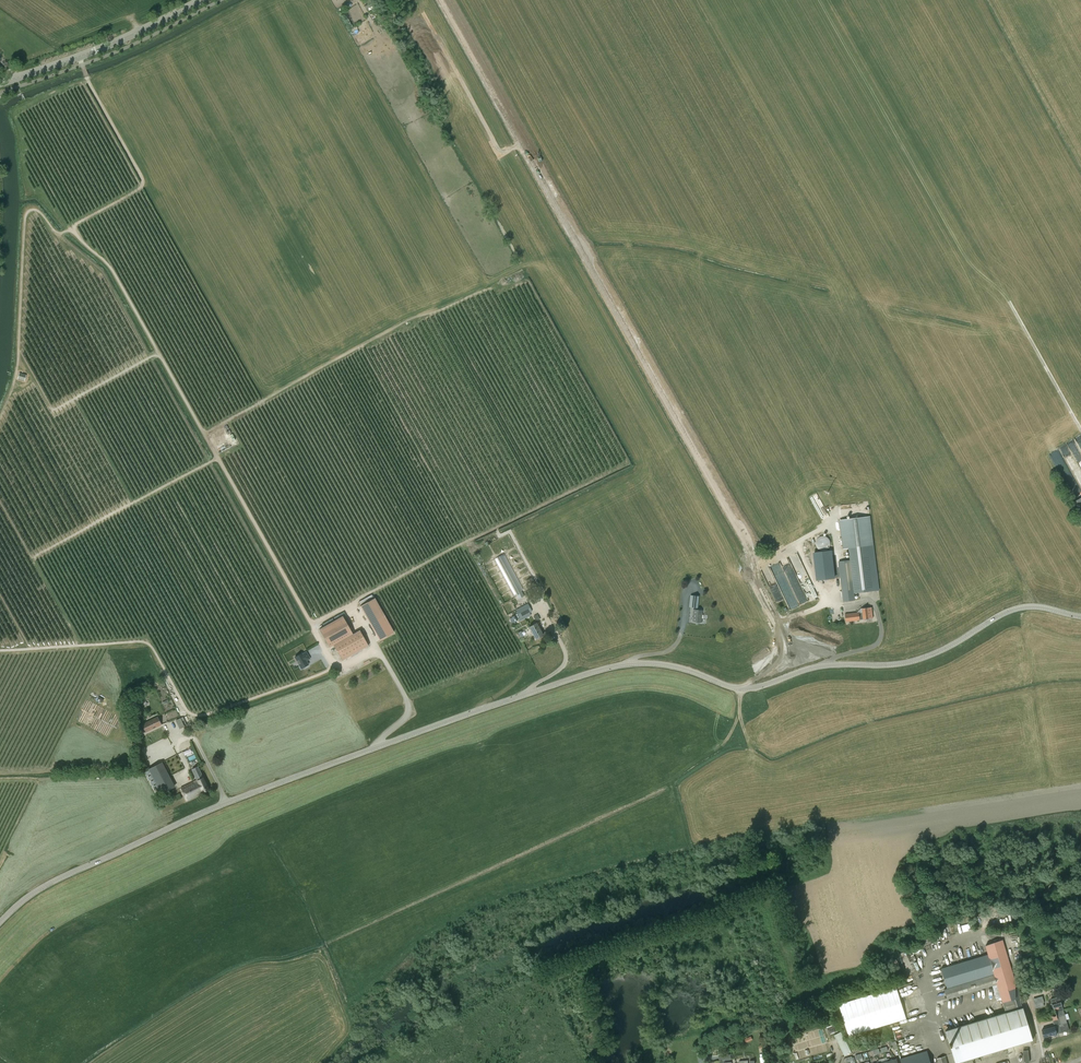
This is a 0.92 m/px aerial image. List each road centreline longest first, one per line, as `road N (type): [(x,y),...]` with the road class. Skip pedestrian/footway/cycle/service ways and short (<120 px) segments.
road 1 (tertiary): [(0,923),(48,884),(191,818),(590,673),(656,664),(758,688),(816,667),(923,658),(1023,607),(1080,617)]
road 2 (track): [(79,56),(143,179),(74,232),(108,264),(331,670),(194,716),(145,641),(0,650)]
road 3 (track): [(204,435),(411,319),(524,265),(568,259),(778,631)]
road 4 (track): [(772,405),(835,519),(797,543),(827,602)]
road 5 (tertiary): [(0,83),(94,51),(201,0)]
road 6 (track): [(16,372),(26,215),(36,210),(55,232),(73,229)]
road 7 (track): [(218,459),(35,557)]
road 8 (track): [(311,625),(461,544)]

